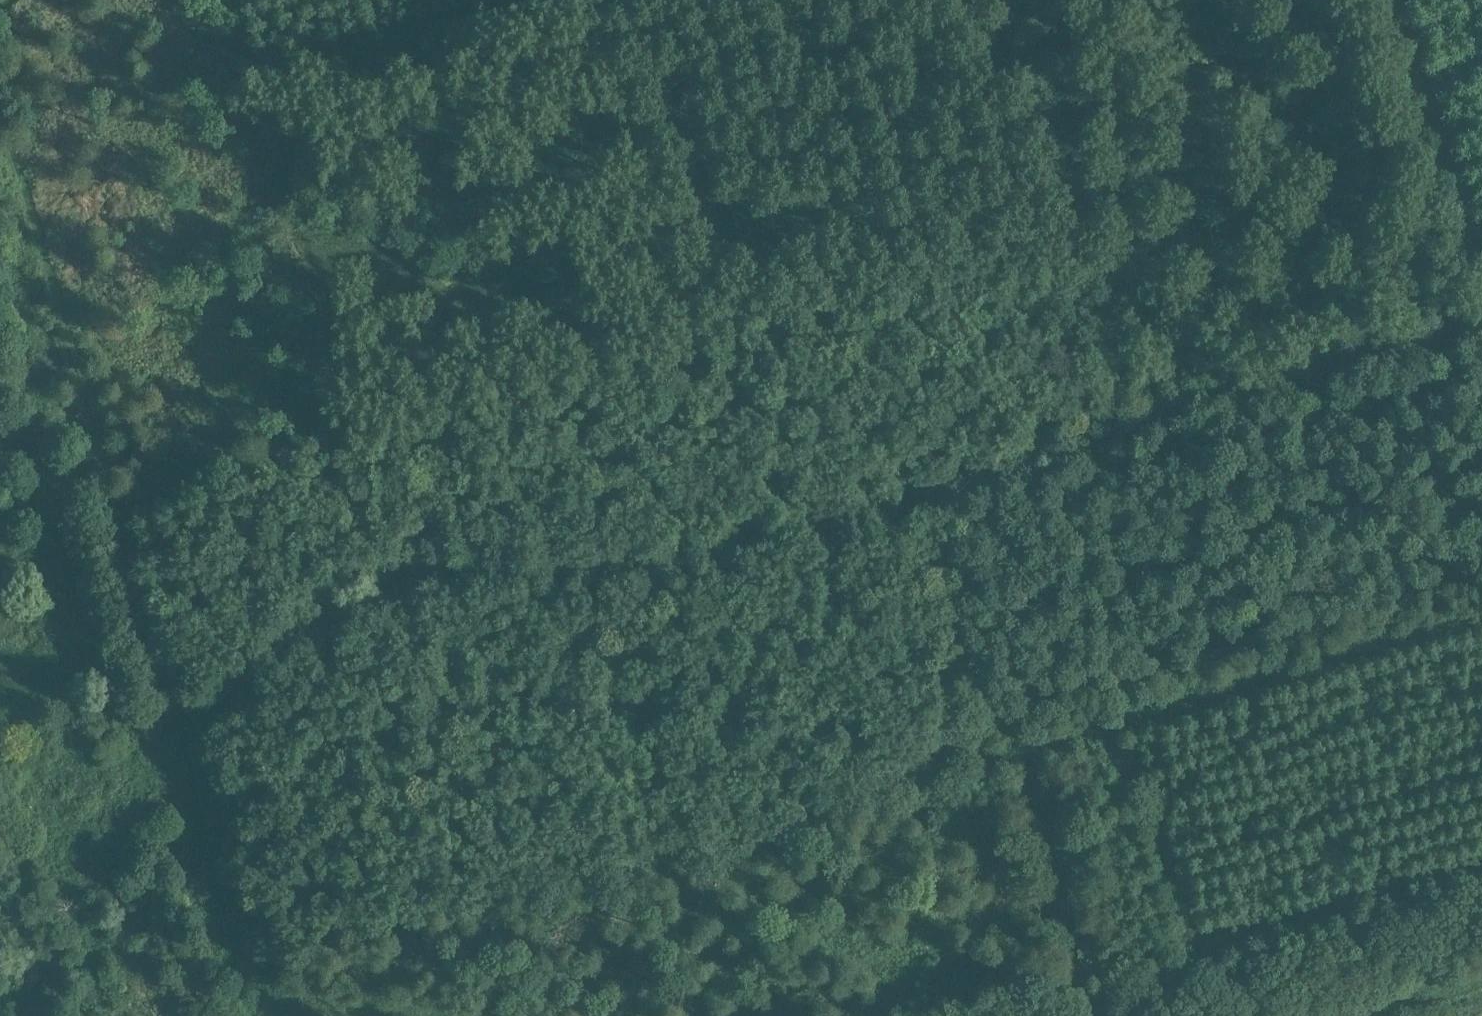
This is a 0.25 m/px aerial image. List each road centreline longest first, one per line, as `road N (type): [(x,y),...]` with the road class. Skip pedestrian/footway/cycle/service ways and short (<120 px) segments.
road 1 (track): [(0,122),(178,701),(203,708),(275,643),(336,612),(436,585),(499,579),(559,586),(627,571),(1481,323)]
road 2 (track): [(1032,736),(911,770),(704,722),(545,699),(409,730),(220,806),(203,794),(190,763),(193,730),(219,700)]
road 3 (track): [(0,793),(52,840),(71,845),(146,773),(190,763),(178,701)]
road 4 (track): [(1481,275),(1400,0)]

